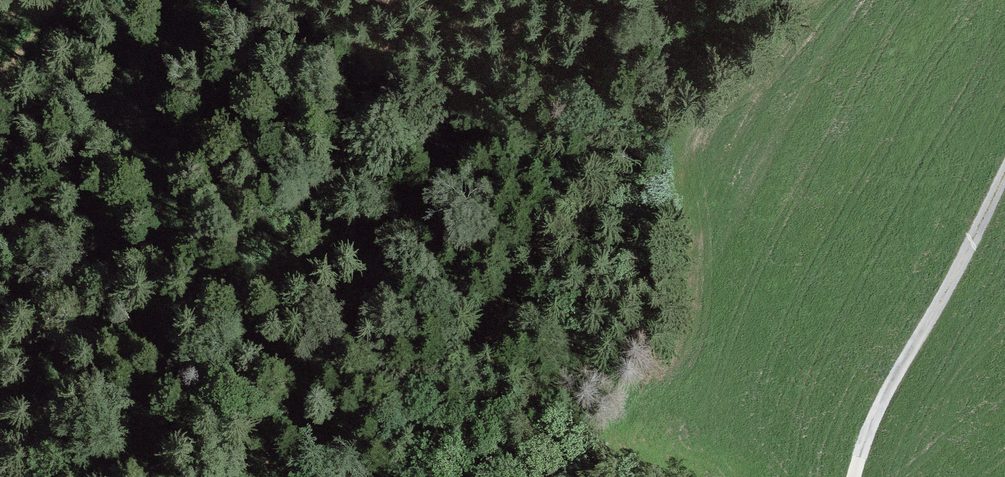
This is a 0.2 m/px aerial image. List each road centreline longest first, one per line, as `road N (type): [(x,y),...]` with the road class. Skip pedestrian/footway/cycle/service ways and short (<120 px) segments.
road 1 (track): [(625,0),(428,202),(217,476)]
road 2 (track): [(856,476),(895,378),(1004,175)]

